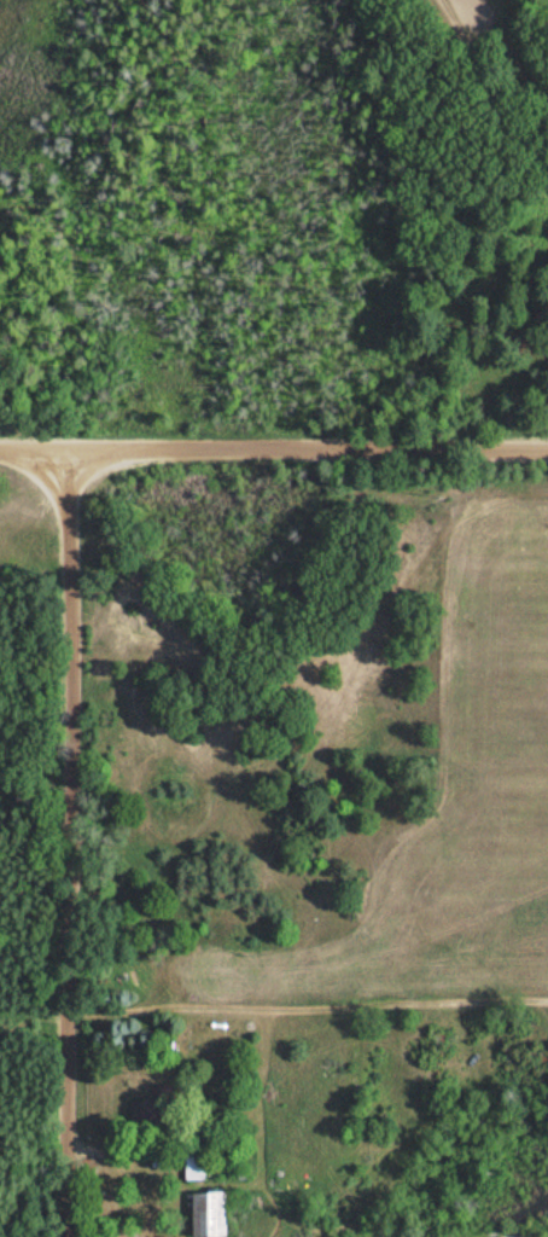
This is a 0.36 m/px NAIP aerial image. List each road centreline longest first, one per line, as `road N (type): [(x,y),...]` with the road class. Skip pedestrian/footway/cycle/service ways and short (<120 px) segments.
road 1 (residential): [(70,1236),(70,451)]
road 2 (residential): [(0,452),(547,450)]
road 3 (track): [(68,1003),(543,1009)]
road 4 (residential): [(547,170),(434,0)]

